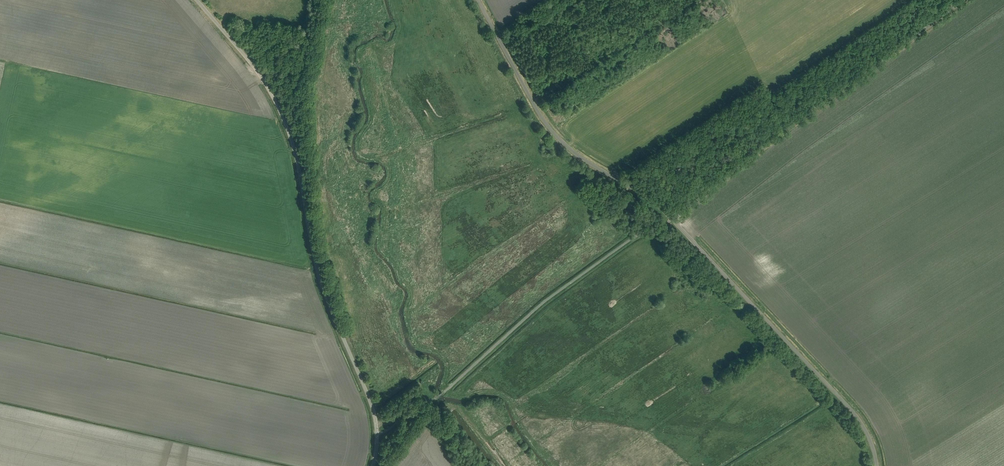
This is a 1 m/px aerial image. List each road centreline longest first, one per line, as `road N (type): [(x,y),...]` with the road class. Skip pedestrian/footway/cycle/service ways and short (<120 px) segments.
road 1 (unclassified): [(876,465),(852,411),(672,219),(558,138),(478,0)]
road 2 (unclassified): [(372,465),(373,411),(319,277),(286,124),(253,65),(197,0)]

